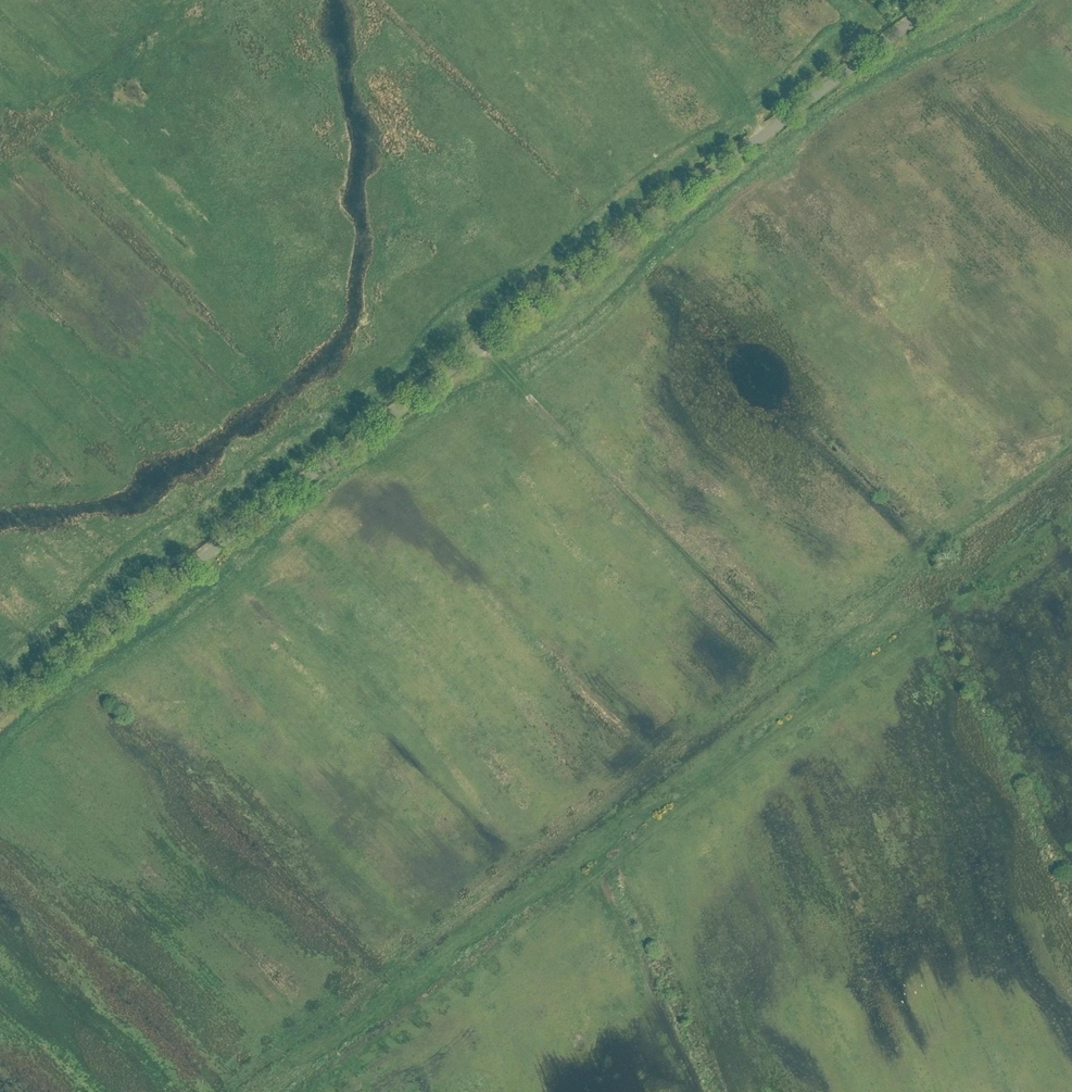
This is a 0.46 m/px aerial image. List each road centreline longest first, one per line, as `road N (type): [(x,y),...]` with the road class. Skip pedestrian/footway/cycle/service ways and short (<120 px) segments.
road 1 (tertiary): [(0,711),(942,0)]

